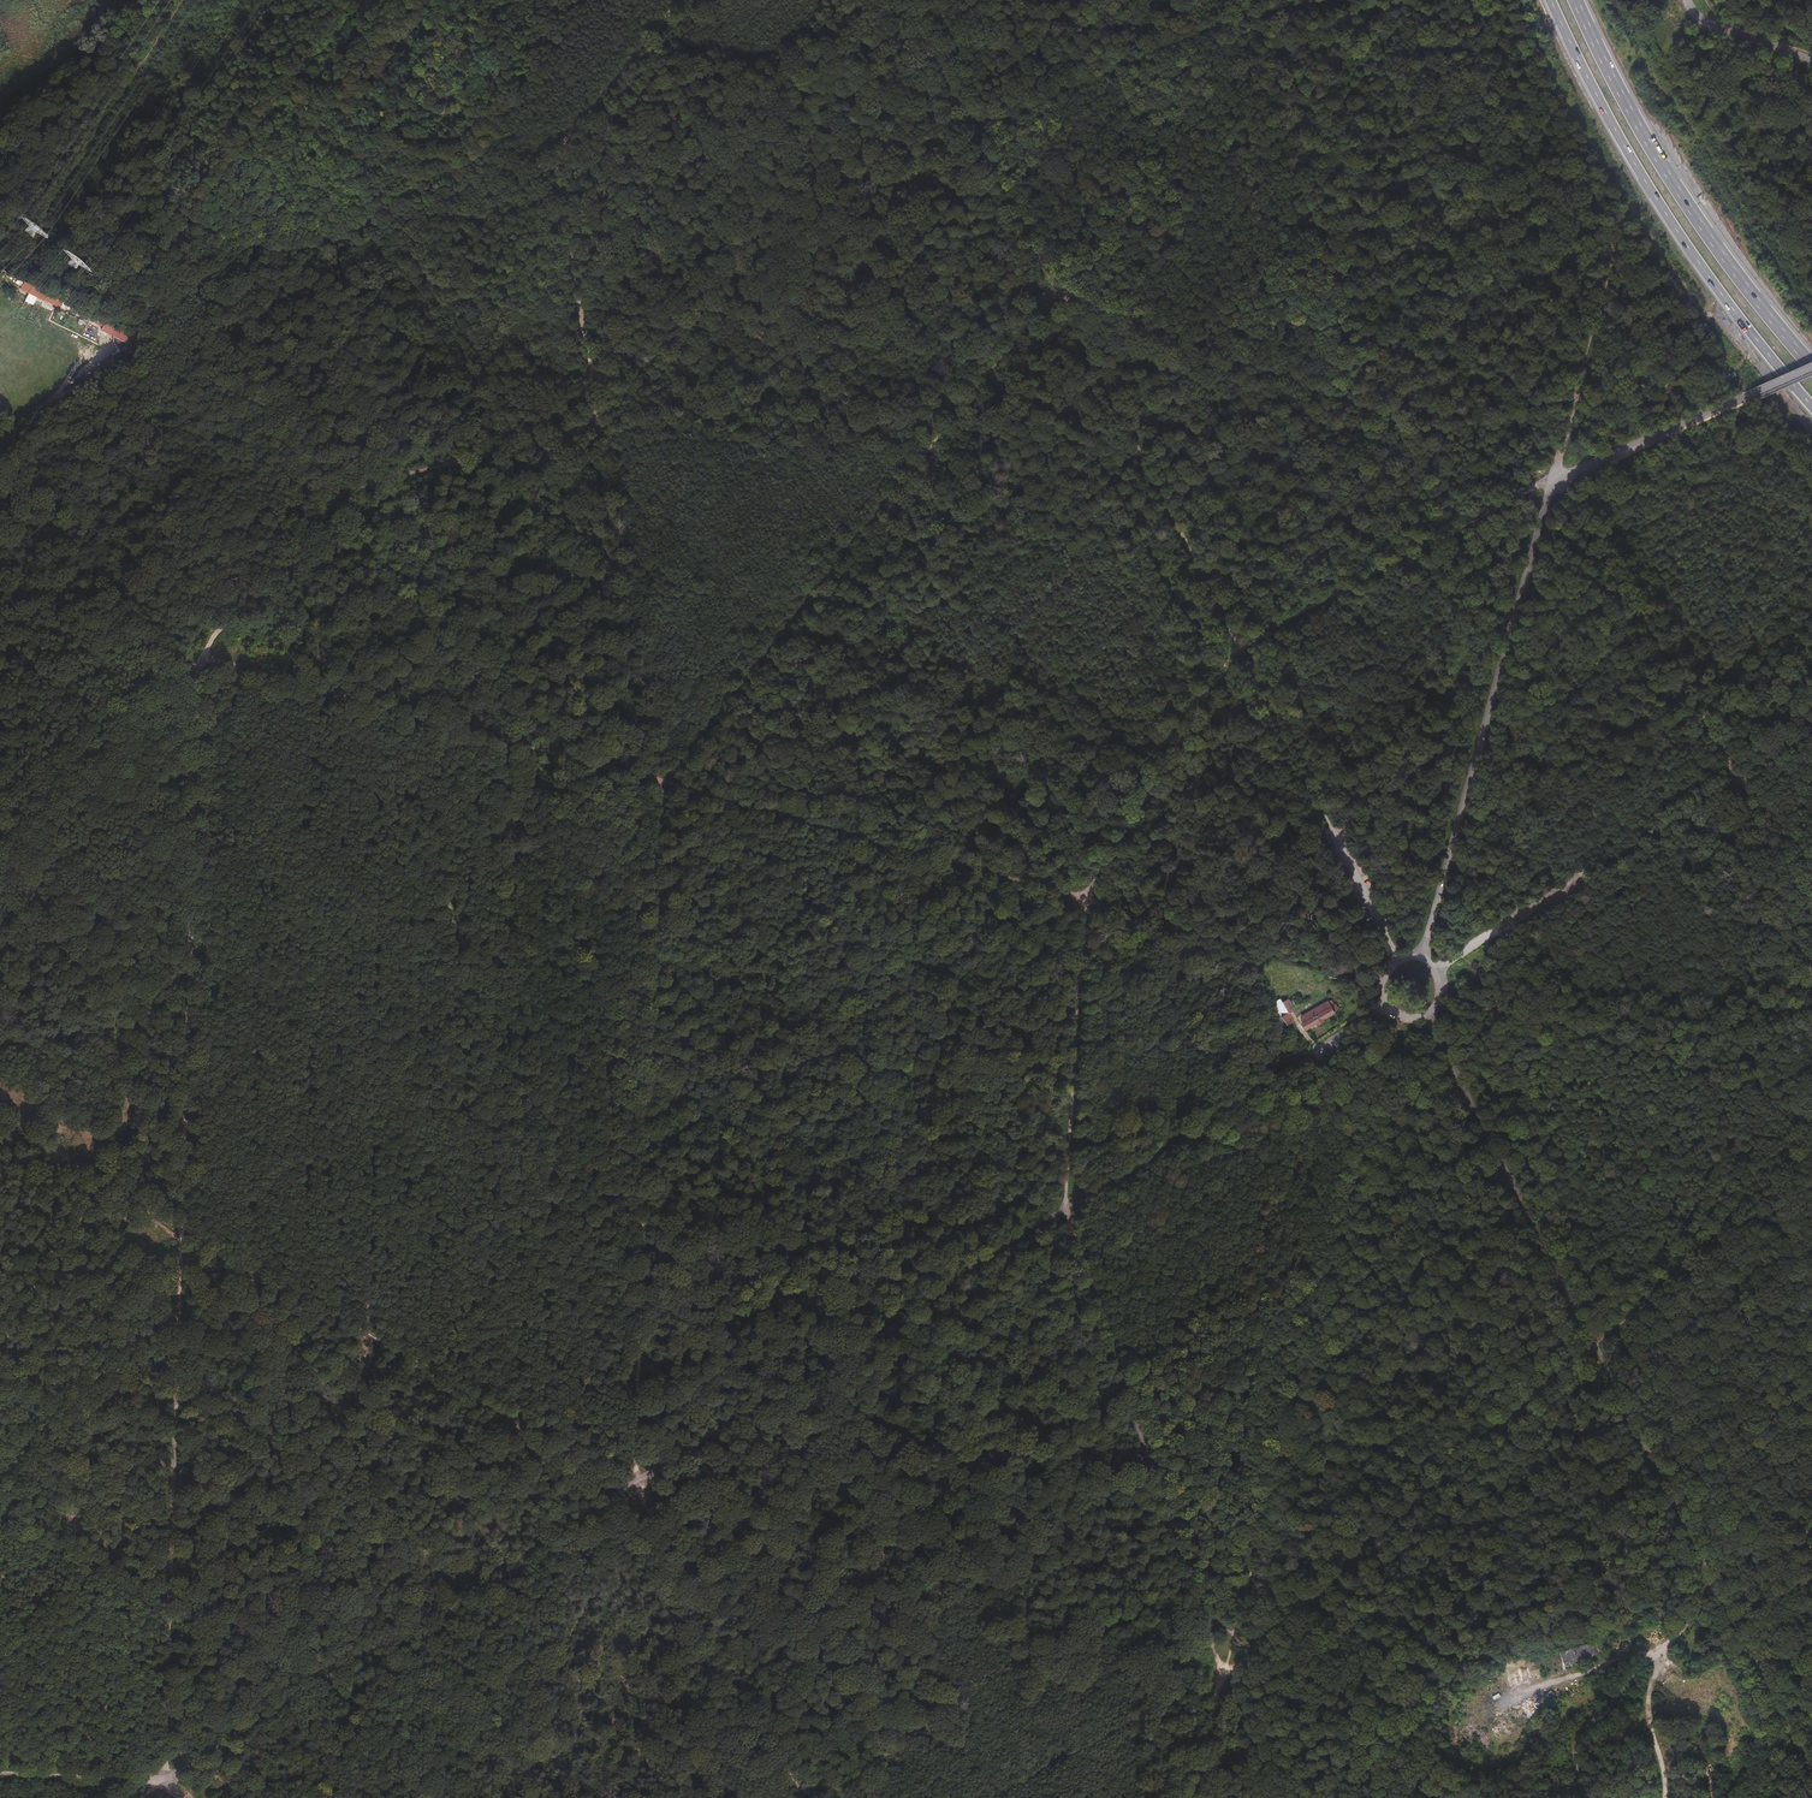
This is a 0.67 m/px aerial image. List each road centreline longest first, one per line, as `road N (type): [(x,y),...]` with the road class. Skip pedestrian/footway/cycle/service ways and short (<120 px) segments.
road 1 (track): [(1555,481),(1237,646),(1085,898),(1066,1208),(1223,1675),(1811,1150)]
road 2 (unclassified): [(681,0),(561,161),(595,415),(556,437),(419,473),(347,503),(279,590),(223,625),(200,659),(166,1763),(181,1797)]
road 3 (track): [(1386,1006),(168,1778)]
road 4 (track): [(803,1797),(667,1544),(634,1464),(662,784)]
road 5 (unclassified): [(1428,1015),(1811,1773)]
road 6 (track): [(1381,980),(662,784)]
road 7 (unclassified): [(1422,957),(1555,481),(1746,396)]
road 8 (track): [(1235,1633),(1404,1018)]
road 9 (track): [(662,784),(1059,294)]
road 10 (track): [(1059,294),(1328,827)]
road 11 (track): [(595,415),(453,290),(309,287),(271,301),(208,308),(147,344)]
road 12 (trunk): [(1550,0),(1653,197),(1737,321),(1811,409)]
road 13 (track): [(595,415),(718,340),(970,119)]
road 14 (trunk): [(1811,366),(1672,181),(1575,0)]
road 15 (track): [(147,344),(139,328),(107,321),(87,285),(48,252),(42,224),(86,136),(177,0)]
road 16 (track): [(1745,370),(1626,200),(1528,0)]
road 17 (track): [(1442,996),(1811,1097)]
road 18 (track): [(1059,294),(1396,418)]
road 19 (track): [(1738,781),(1555,481)]
road 20 (track): [(662,784),(362,701)]
road 21 (track): [(1555,481),(1611,251),(1607,233),(1626,200)]
road 22 (track): [(1493,936),(1738,781)]
road 23 (track): [(196,673),(144,707),(0,872)]
road 24 (track): [(1196,23),(970,119)]
road 25 (track): [(181,1239),(157,1243),(120,1288),(0,1396)]
road 26 (track): [(1811,981),(1738,781)]
road 27 (track): [(0,608),(200,659)]
road 28 (track): [(970,119),(1059,294)]
road 29 (track): [(0,1687),(168,1778)]
road 30 (track): [(147,344),(0,463)]
road 31 (track): [(1396,418),(1555,481)]
road 32 (track): [(362,701),(200,659)]
road 33 (unclassified): [(1328,827),(1399,958)]
road 34 (unclassified): [(1690,0),(1713,26),(1811,60)]
road 35 (track): [(909,0),(970,119)]
road 36 (track): [(1188,1797),(1223,1675)]
road 37 (unclassified): [(0,441),(92,362)]

